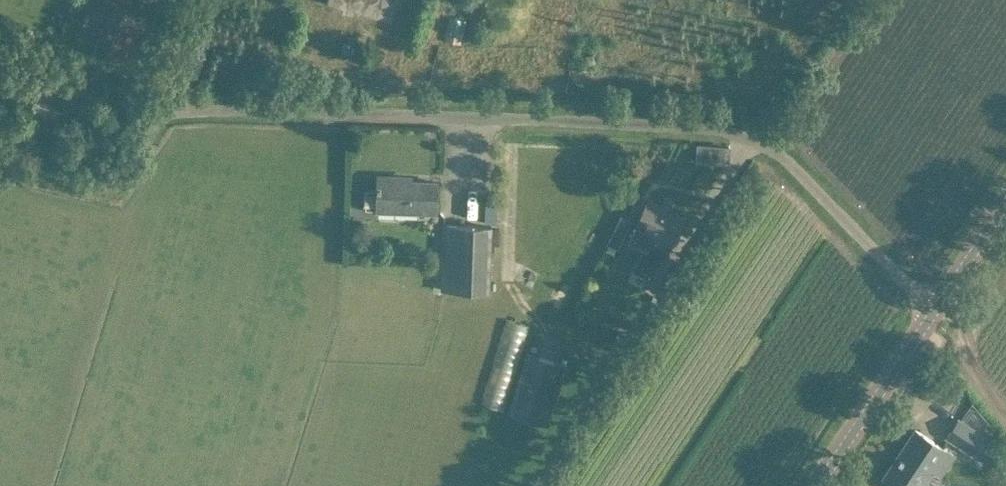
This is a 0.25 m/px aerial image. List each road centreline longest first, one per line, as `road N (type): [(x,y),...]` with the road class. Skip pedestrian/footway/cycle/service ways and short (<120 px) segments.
road 1 (unclassified): [(937,315),(767,140),(712,126),(184,107)]
road 2 (tertiary): [(822,485),(937,315)]
road 3 (tertiary): [(937,315),(1005,213)]

